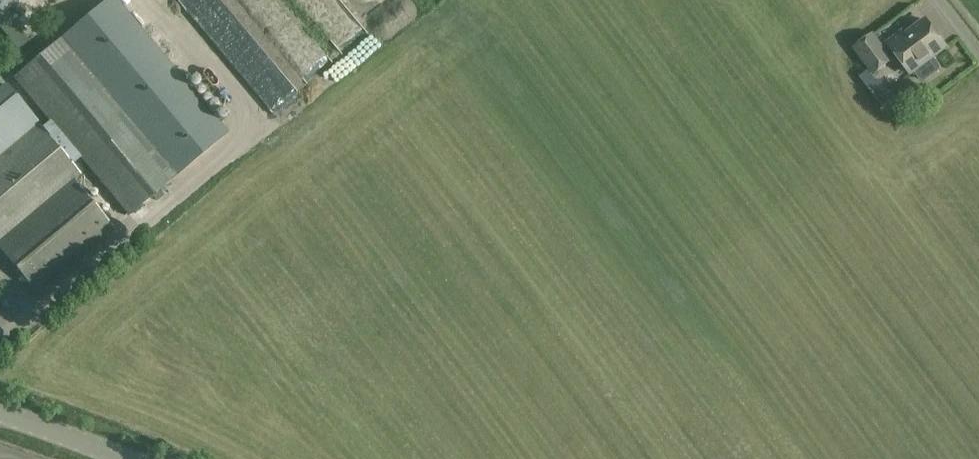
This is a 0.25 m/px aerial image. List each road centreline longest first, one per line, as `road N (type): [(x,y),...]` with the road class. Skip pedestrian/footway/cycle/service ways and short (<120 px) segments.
road 1 (unclassified): [(130,458),(0,412)]

